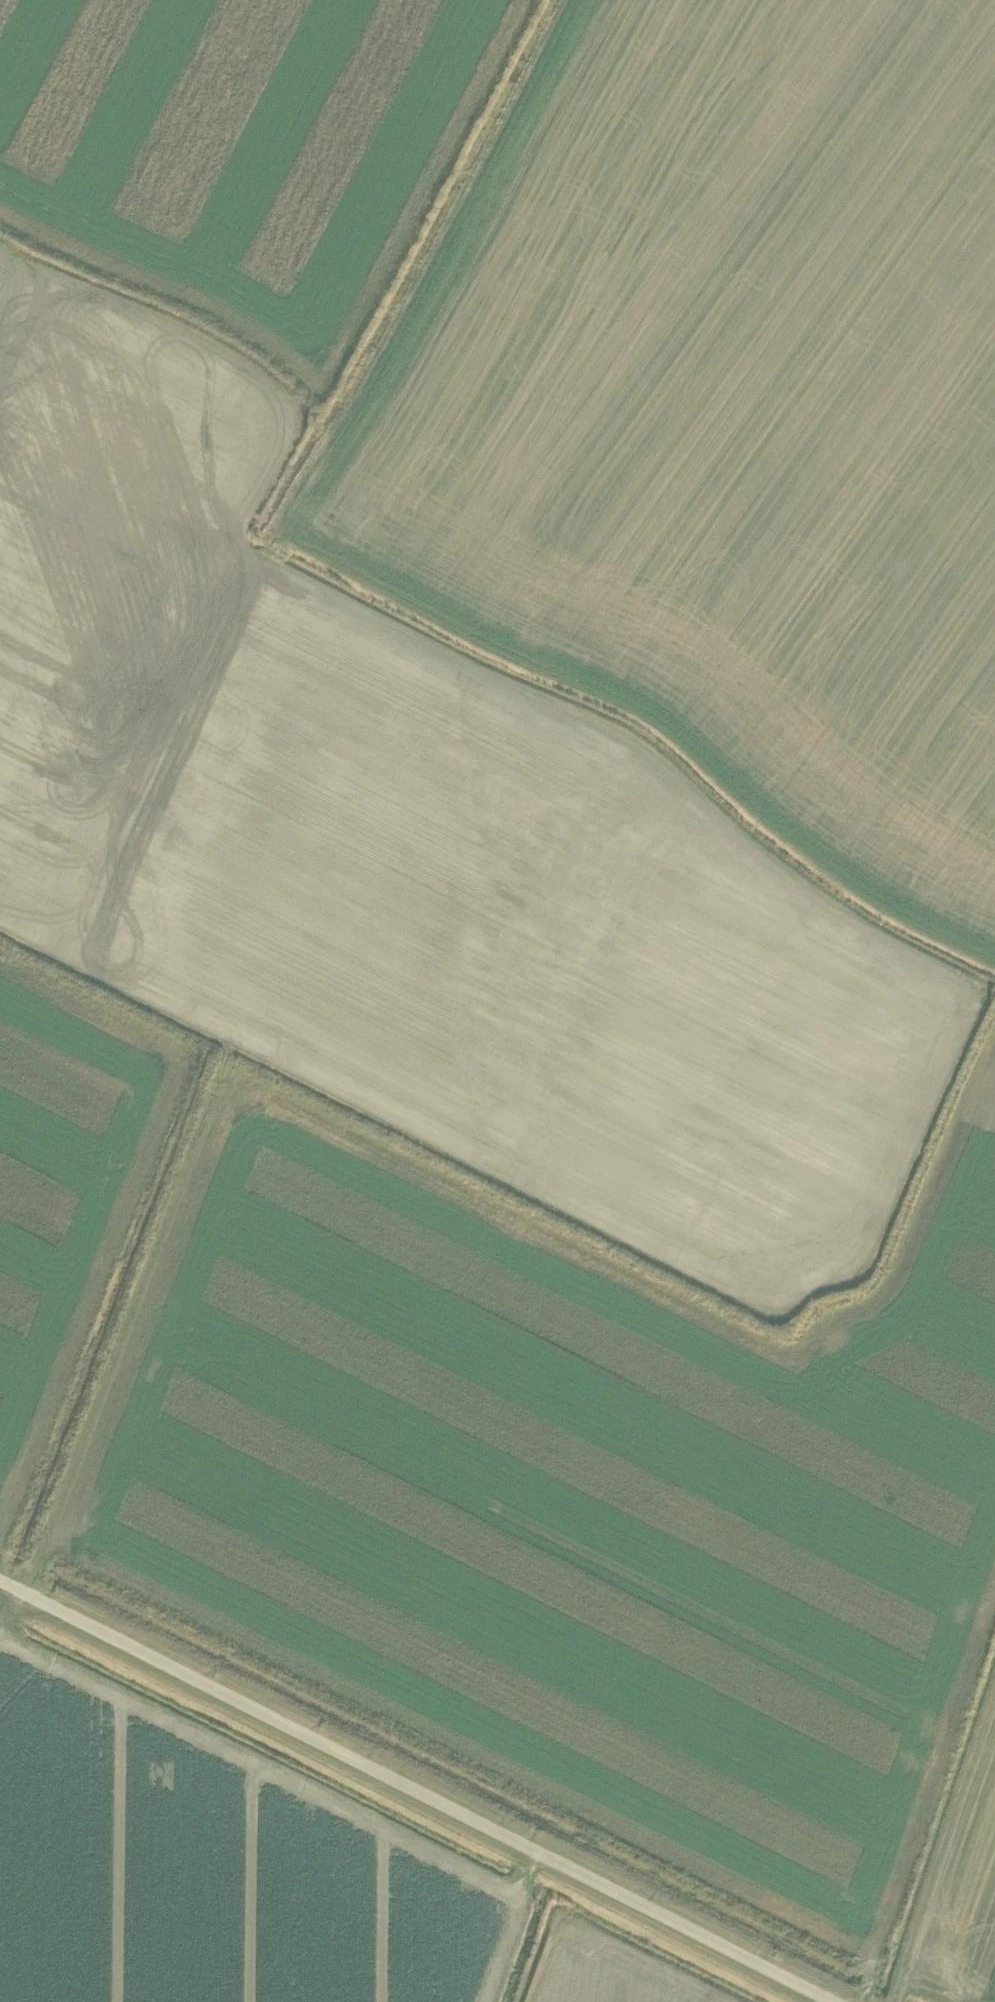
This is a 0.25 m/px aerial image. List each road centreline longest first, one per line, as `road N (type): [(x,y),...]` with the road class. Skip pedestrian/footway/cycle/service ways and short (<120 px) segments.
road 1 (unclassified): [(830,2001),(0,1582)]

